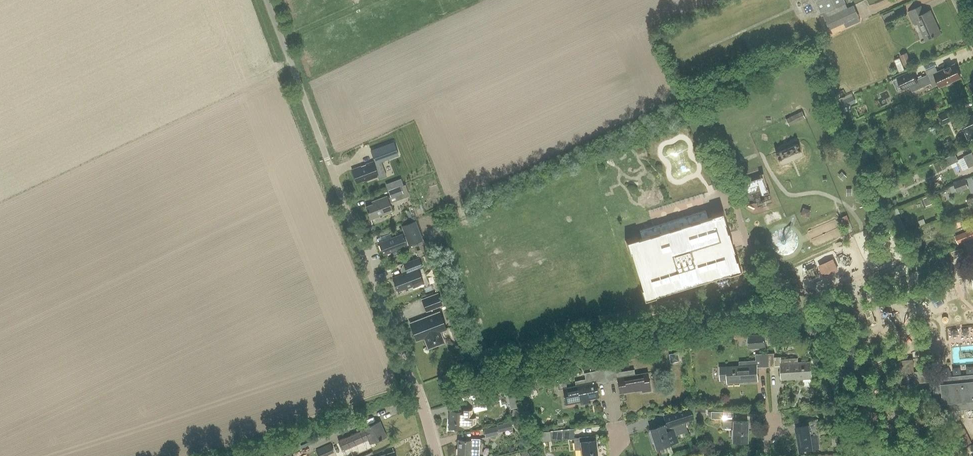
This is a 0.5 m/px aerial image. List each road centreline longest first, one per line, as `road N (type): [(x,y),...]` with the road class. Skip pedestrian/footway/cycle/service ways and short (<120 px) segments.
road 1 (unclassified): [(435,455),(268,0)]

